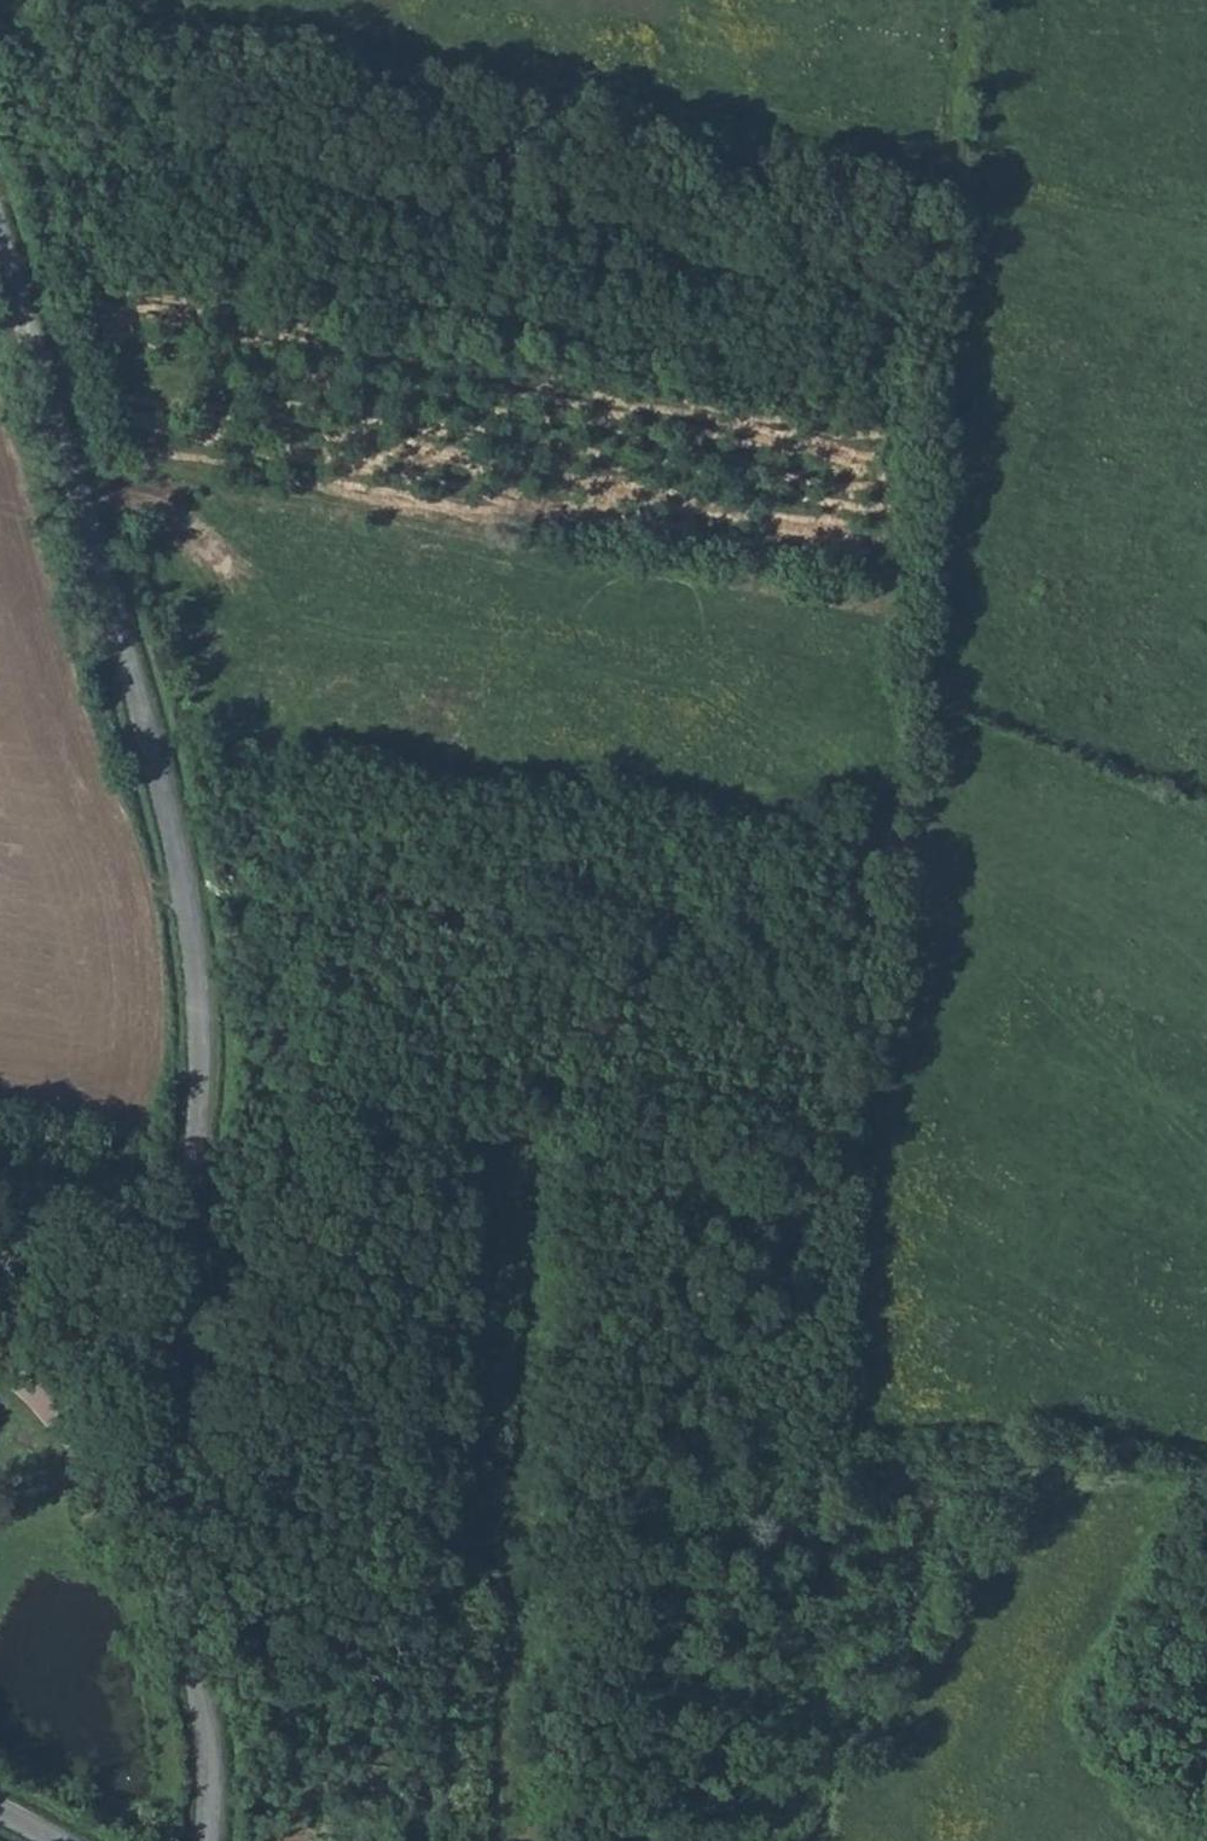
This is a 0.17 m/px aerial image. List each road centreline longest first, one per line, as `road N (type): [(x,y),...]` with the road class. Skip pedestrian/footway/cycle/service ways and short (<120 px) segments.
road 1 (unclassified): [(208,1840),(204,1757),(168,1564),(204,1162),(186,930),(73,519),(0,292)]

